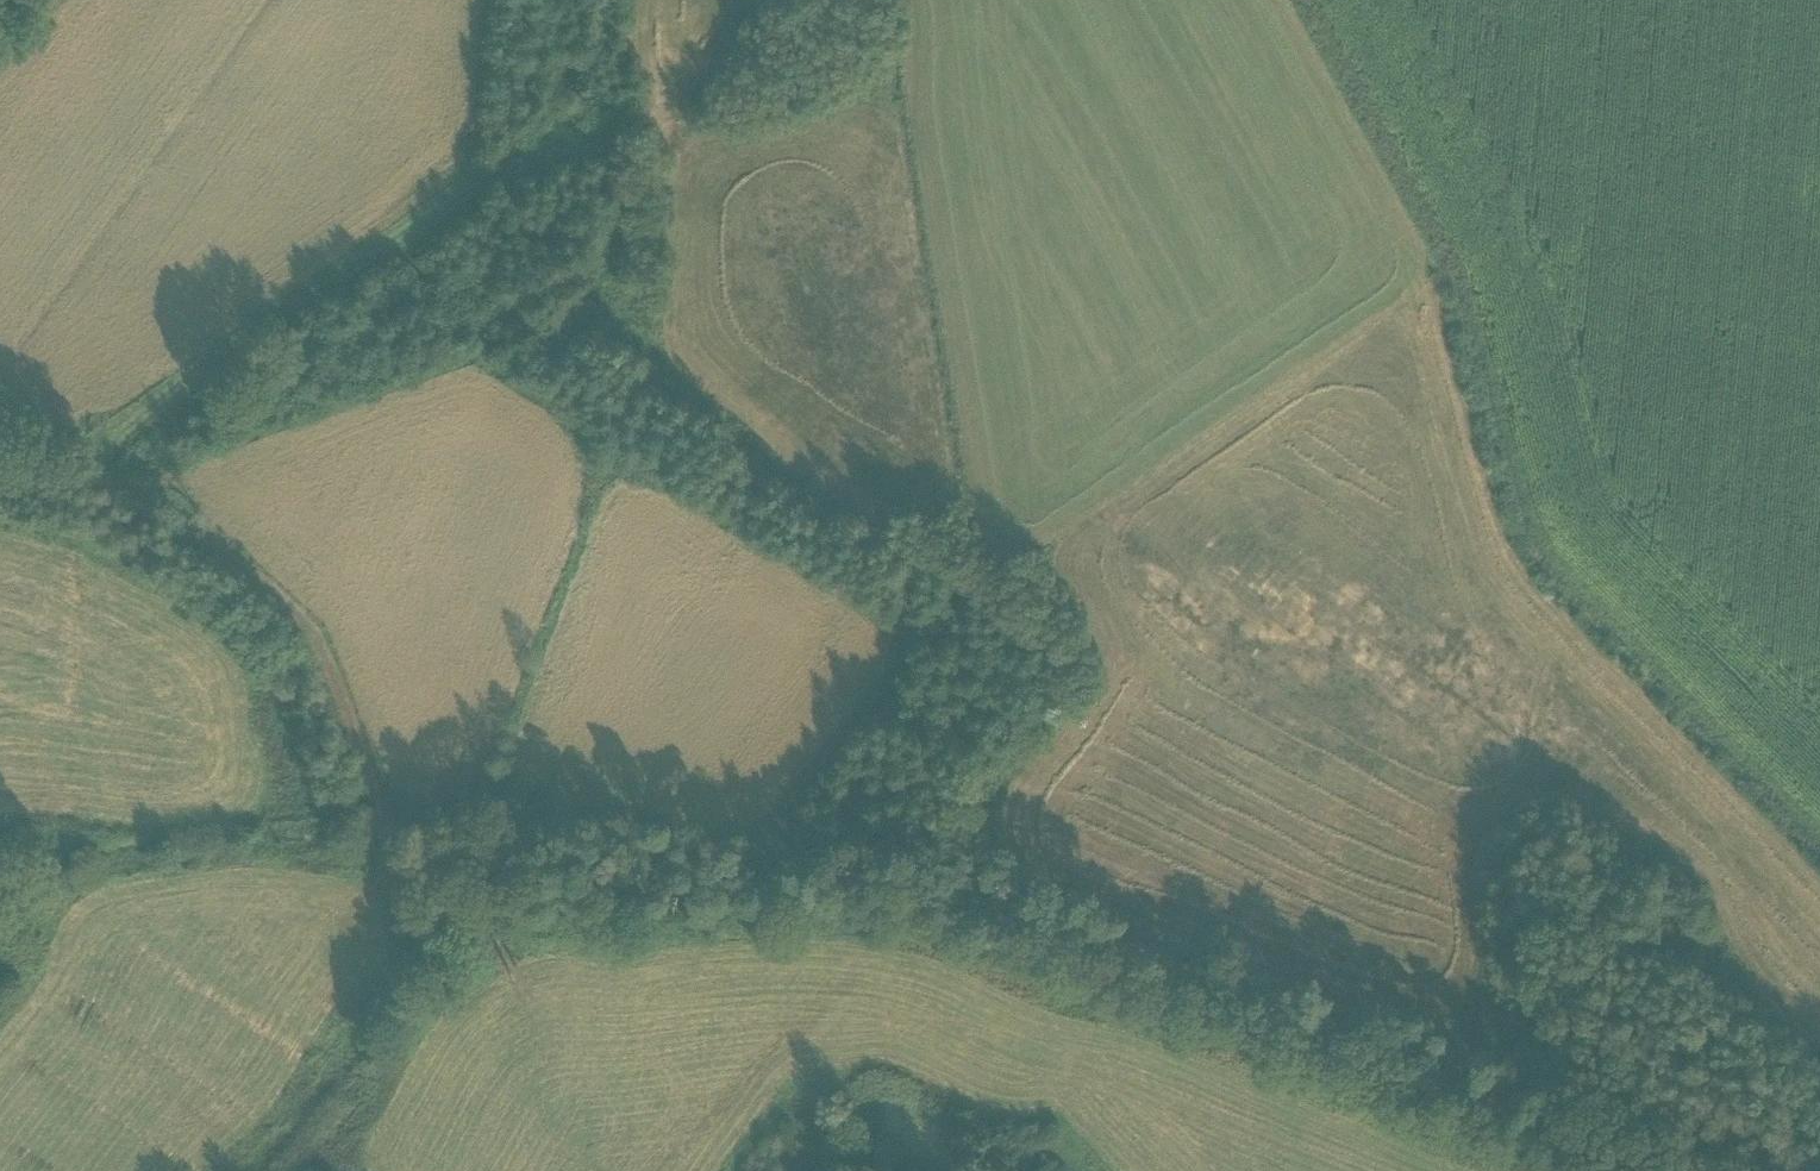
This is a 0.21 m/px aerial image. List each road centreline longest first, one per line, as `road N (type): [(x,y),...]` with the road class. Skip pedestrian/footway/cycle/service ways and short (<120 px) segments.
road 1 (track): [(0,449),(105,472),(180,514),(262,581),(303,627),(402,857),(421,870),(453,877),(932,874),(1347,1023),(1679,1170)]

